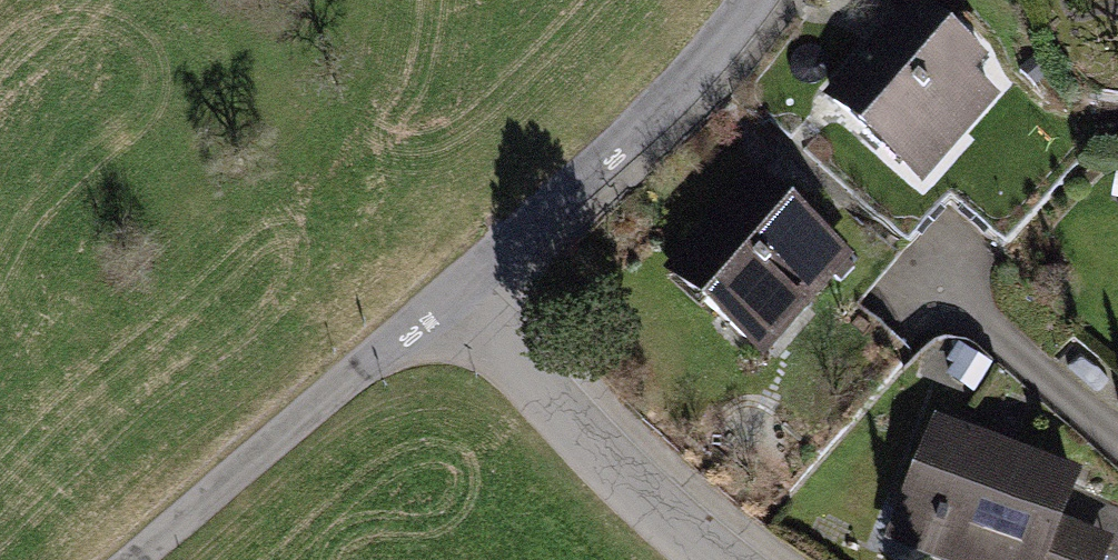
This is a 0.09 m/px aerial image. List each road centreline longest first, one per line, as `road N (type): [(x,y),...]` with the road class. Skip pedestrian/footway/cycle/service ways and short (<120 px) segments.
road 1 (residential): [(749,0),(678,86),(434,300)]
road 2 (residential): [(434,300),(132,559)]
road 3 (residential): [(718,559),(434,300)]

